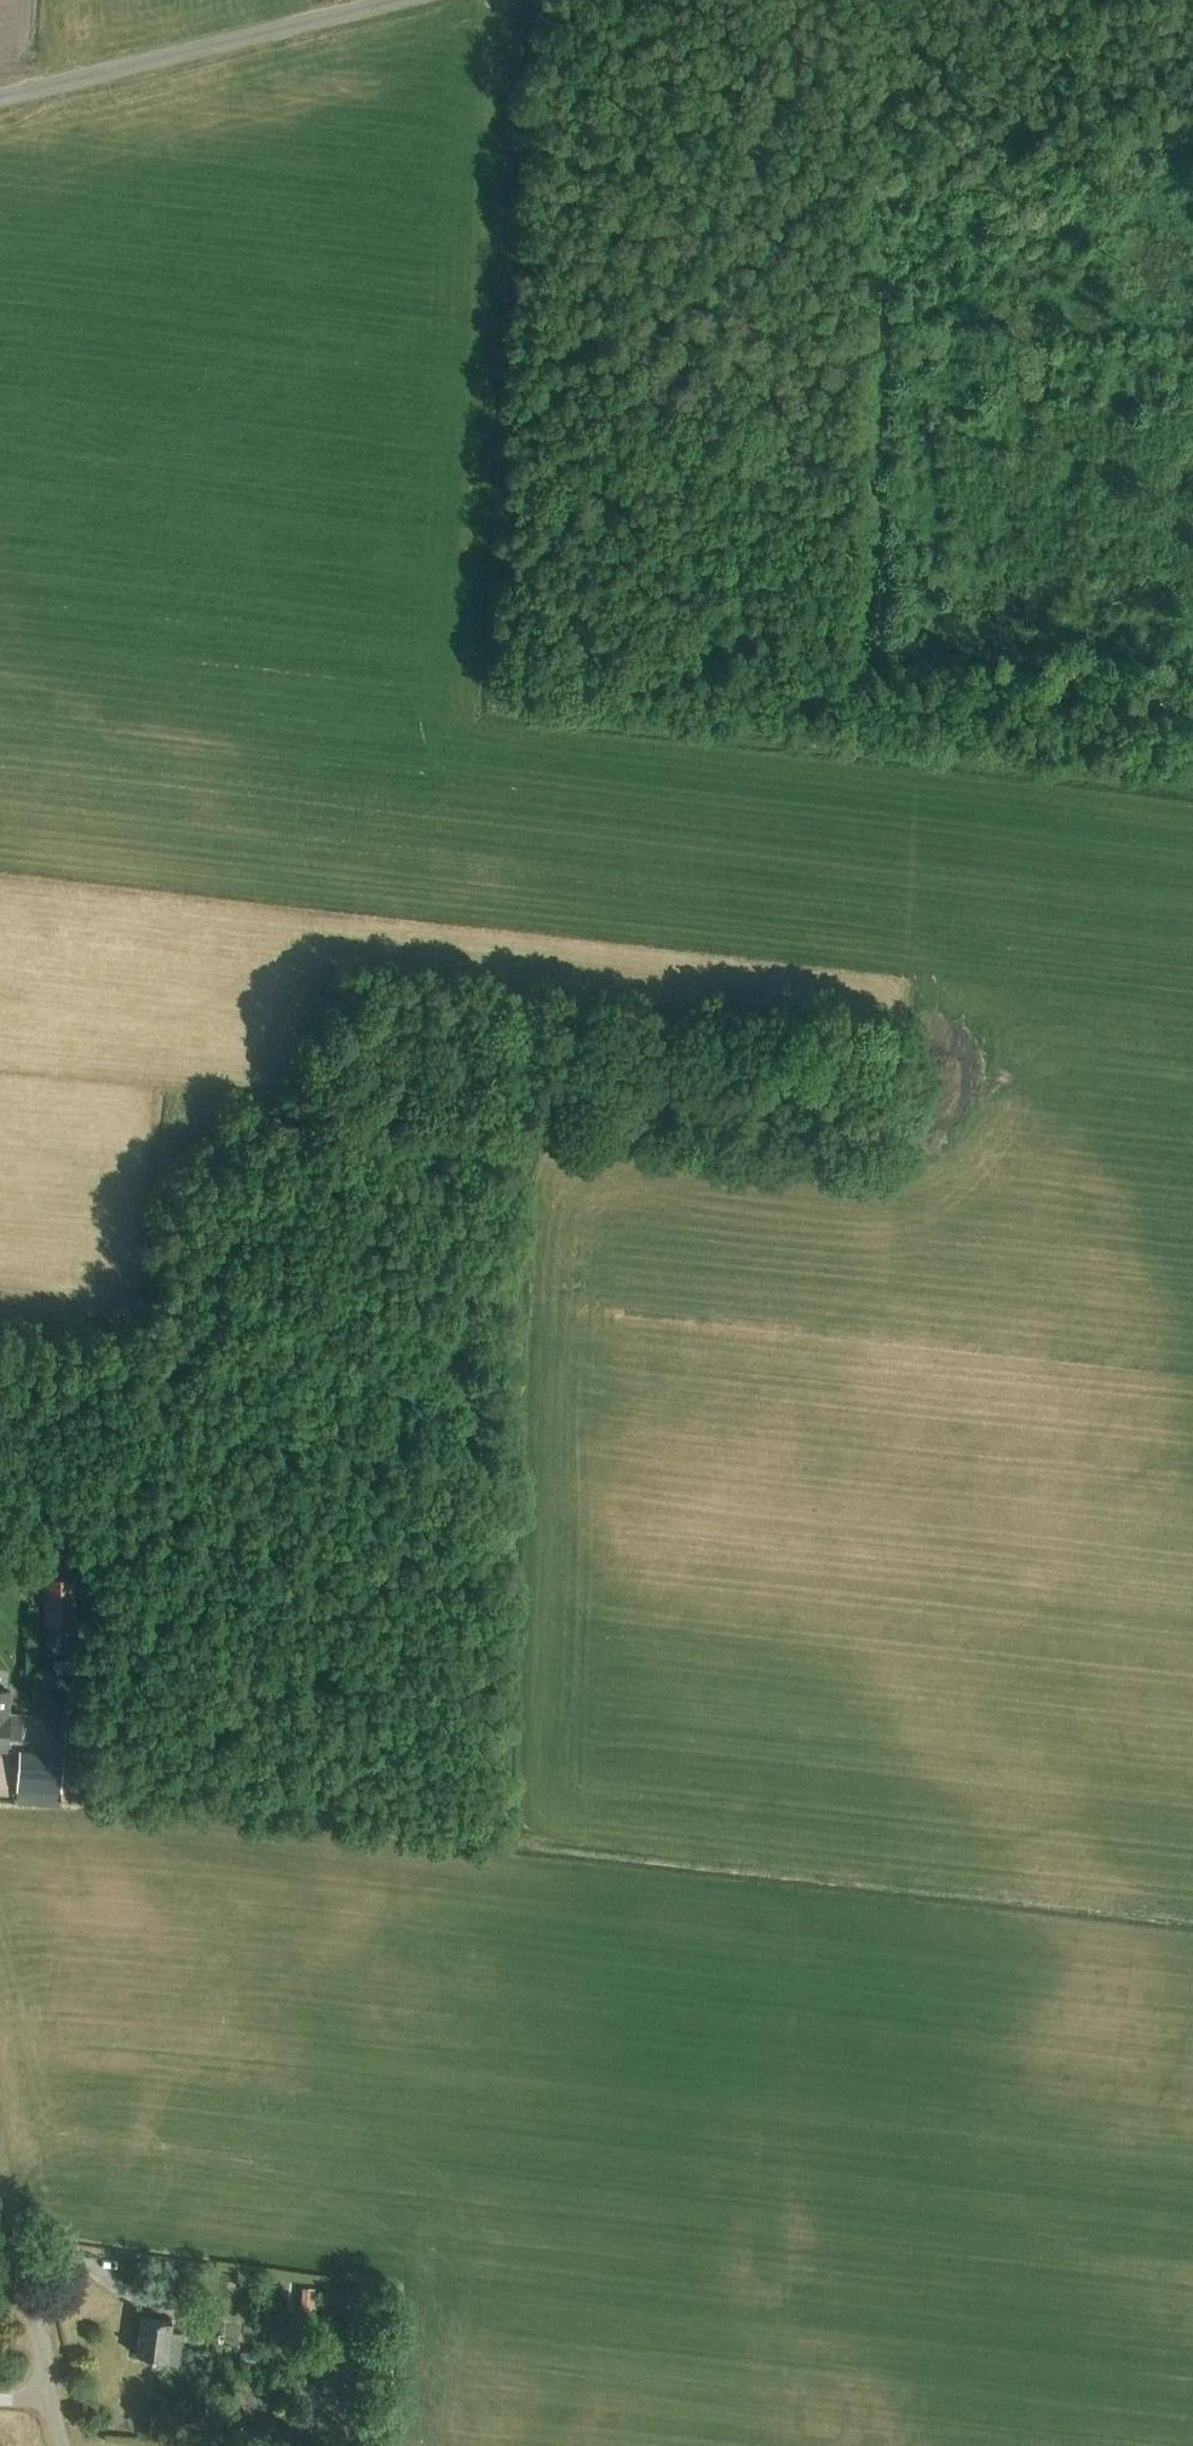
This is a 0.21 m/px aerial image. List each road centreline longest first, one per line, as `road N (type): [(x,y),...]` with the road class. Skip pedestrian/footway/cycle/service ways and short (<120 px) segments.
road 1 (unclassified): [(0,94),(391,0)]
road 2 (track): [(58,2445),(0,2235)]

